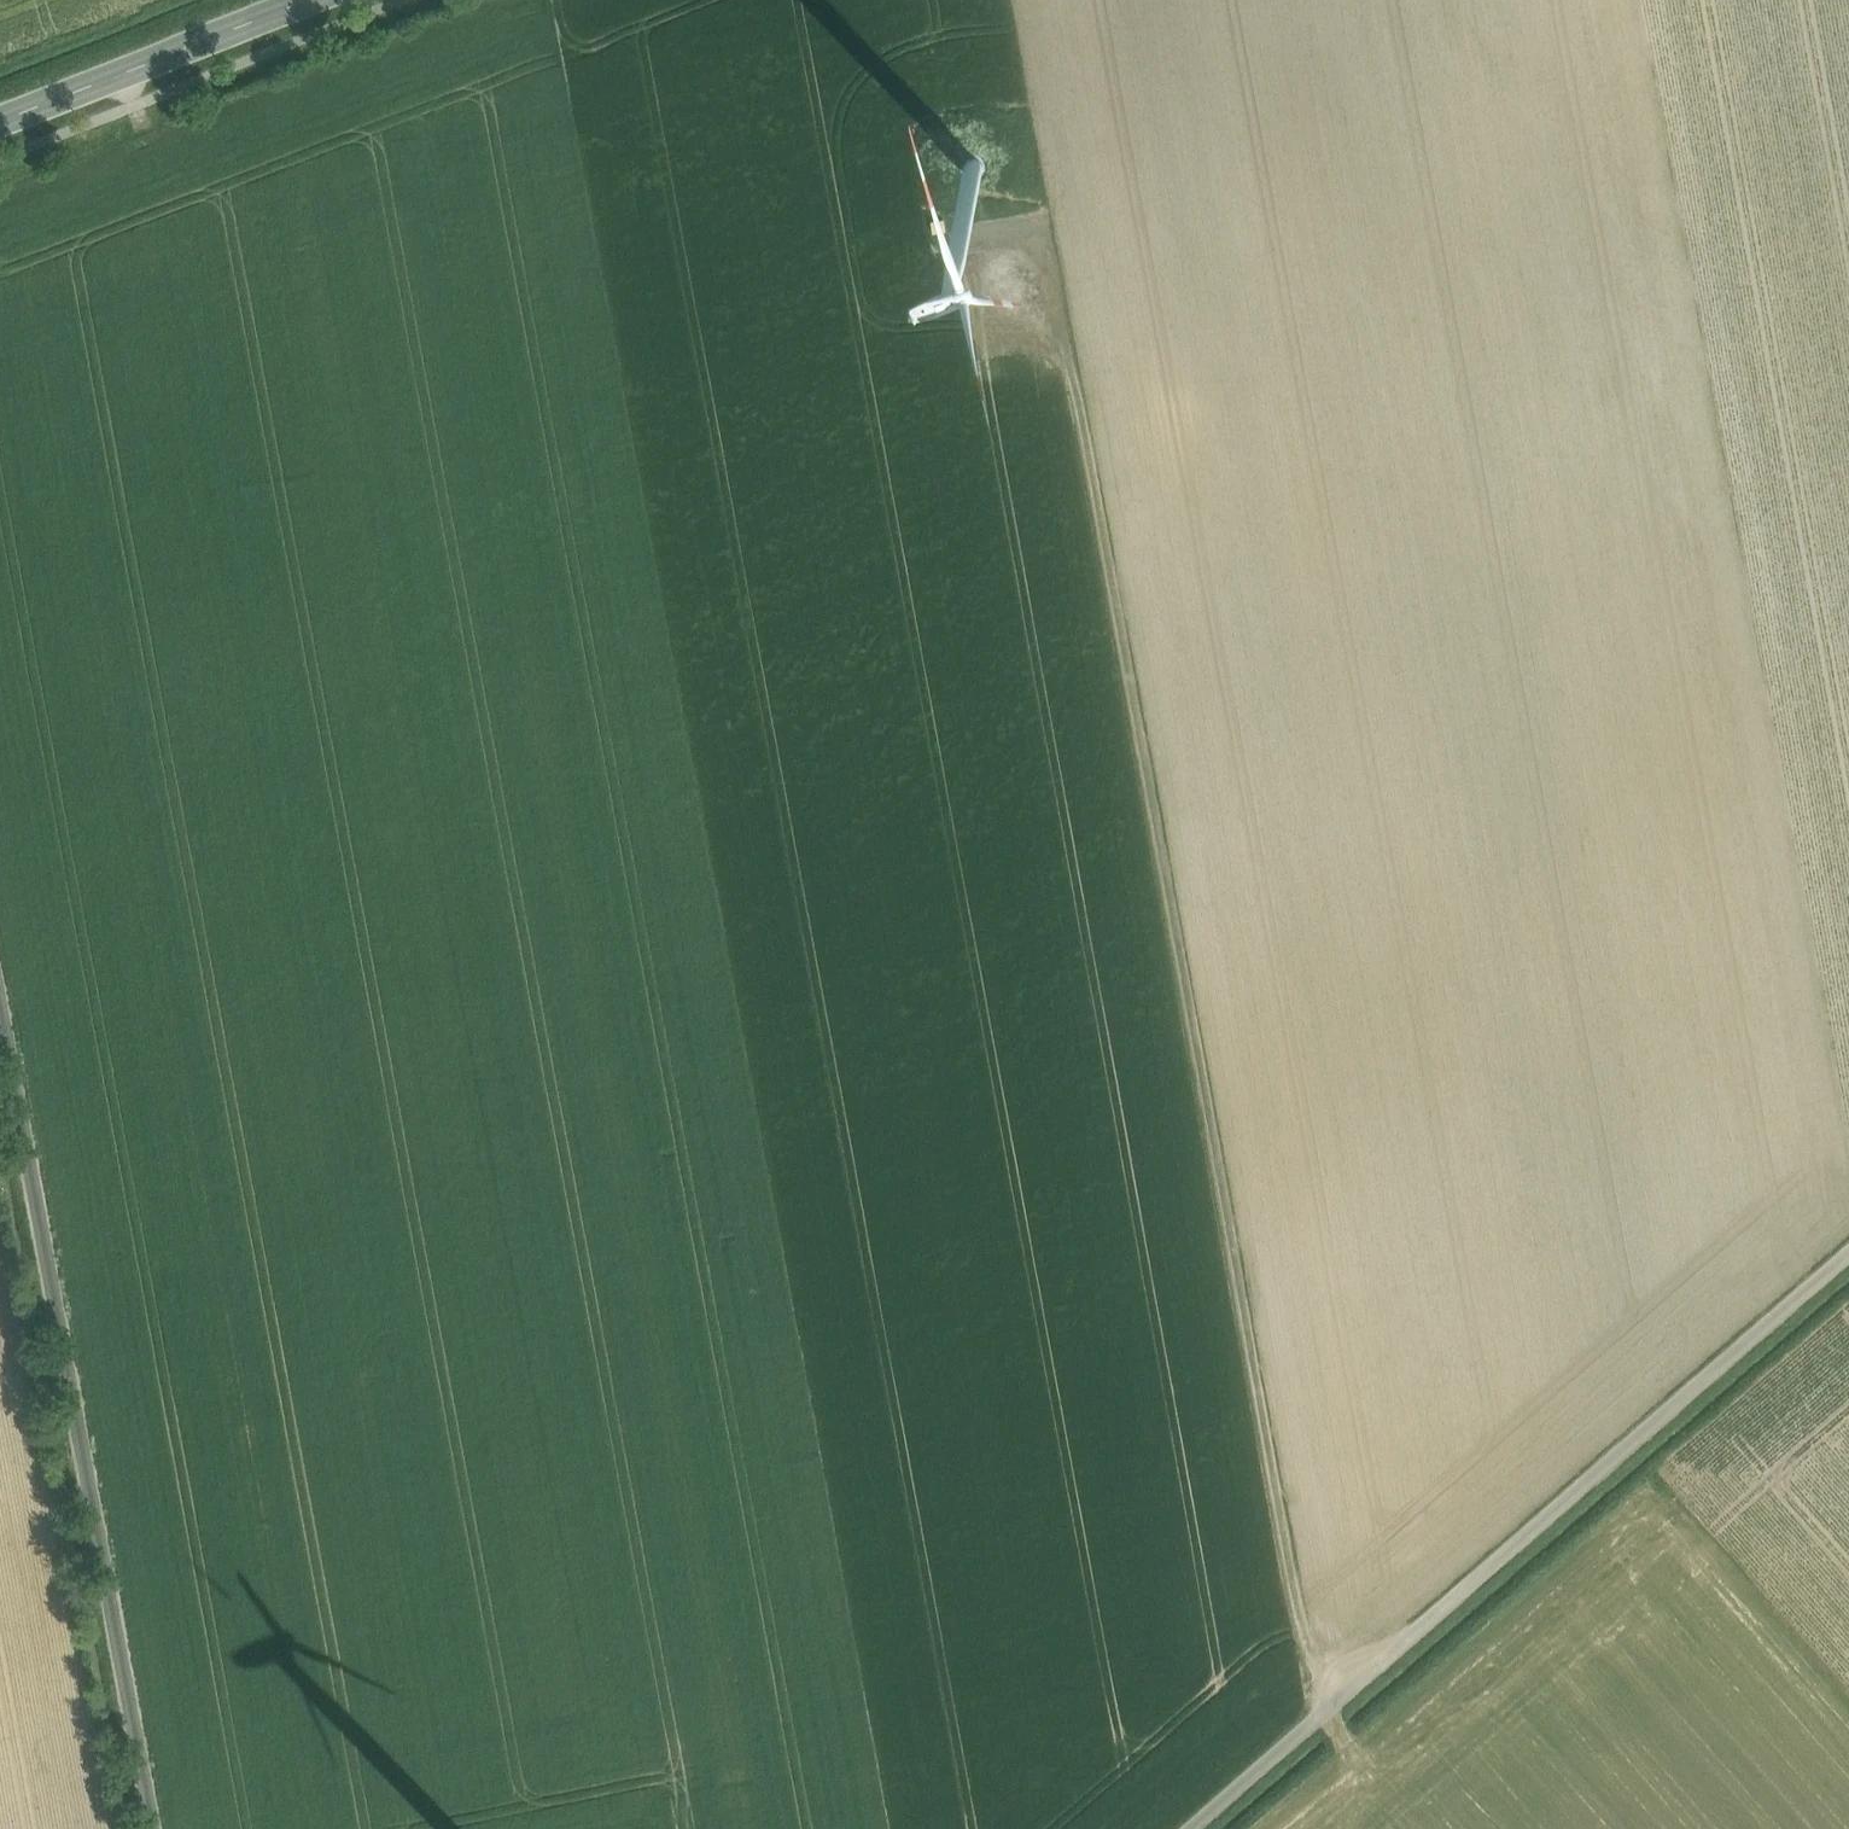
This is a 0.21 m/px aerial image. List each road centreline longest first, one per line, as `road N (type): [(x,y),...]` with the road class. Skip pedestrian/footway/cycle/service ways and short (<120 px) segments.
road 1 (track): [(1848,1257),(1189,1828)]
road 2 (track): [(152,1828),(0,1008)]
road 3 (secondary): [(297,0),(0,113)]

